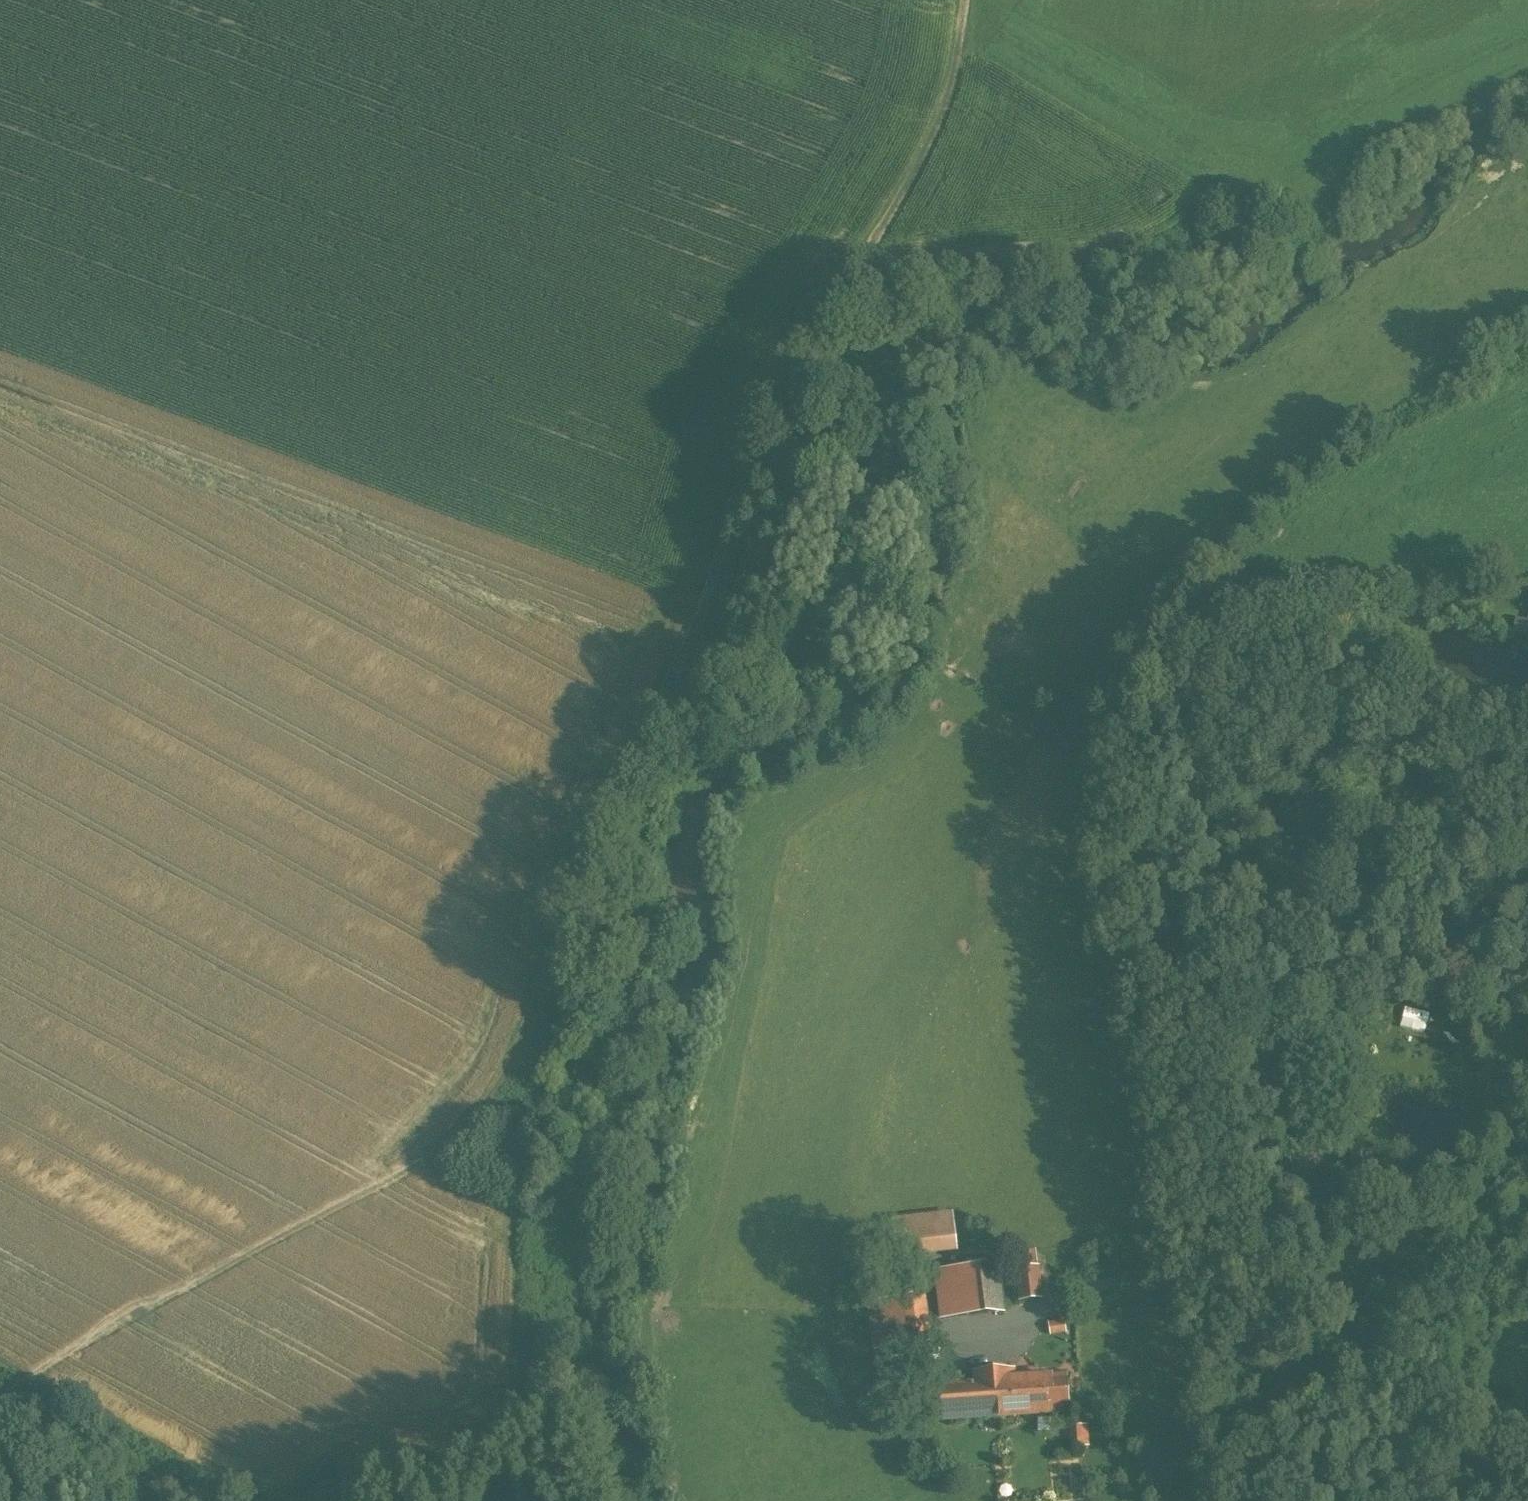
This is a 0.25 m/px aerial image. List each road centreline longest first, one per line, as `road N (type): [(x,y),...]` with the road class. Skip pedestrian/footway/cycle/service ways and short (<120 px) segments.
road 1 (track): [(967,0),(945,120),(773,406),(709,588),(556,919),(556,940),(506,1077),(442,1157),(55,1353),(0,1401)]

